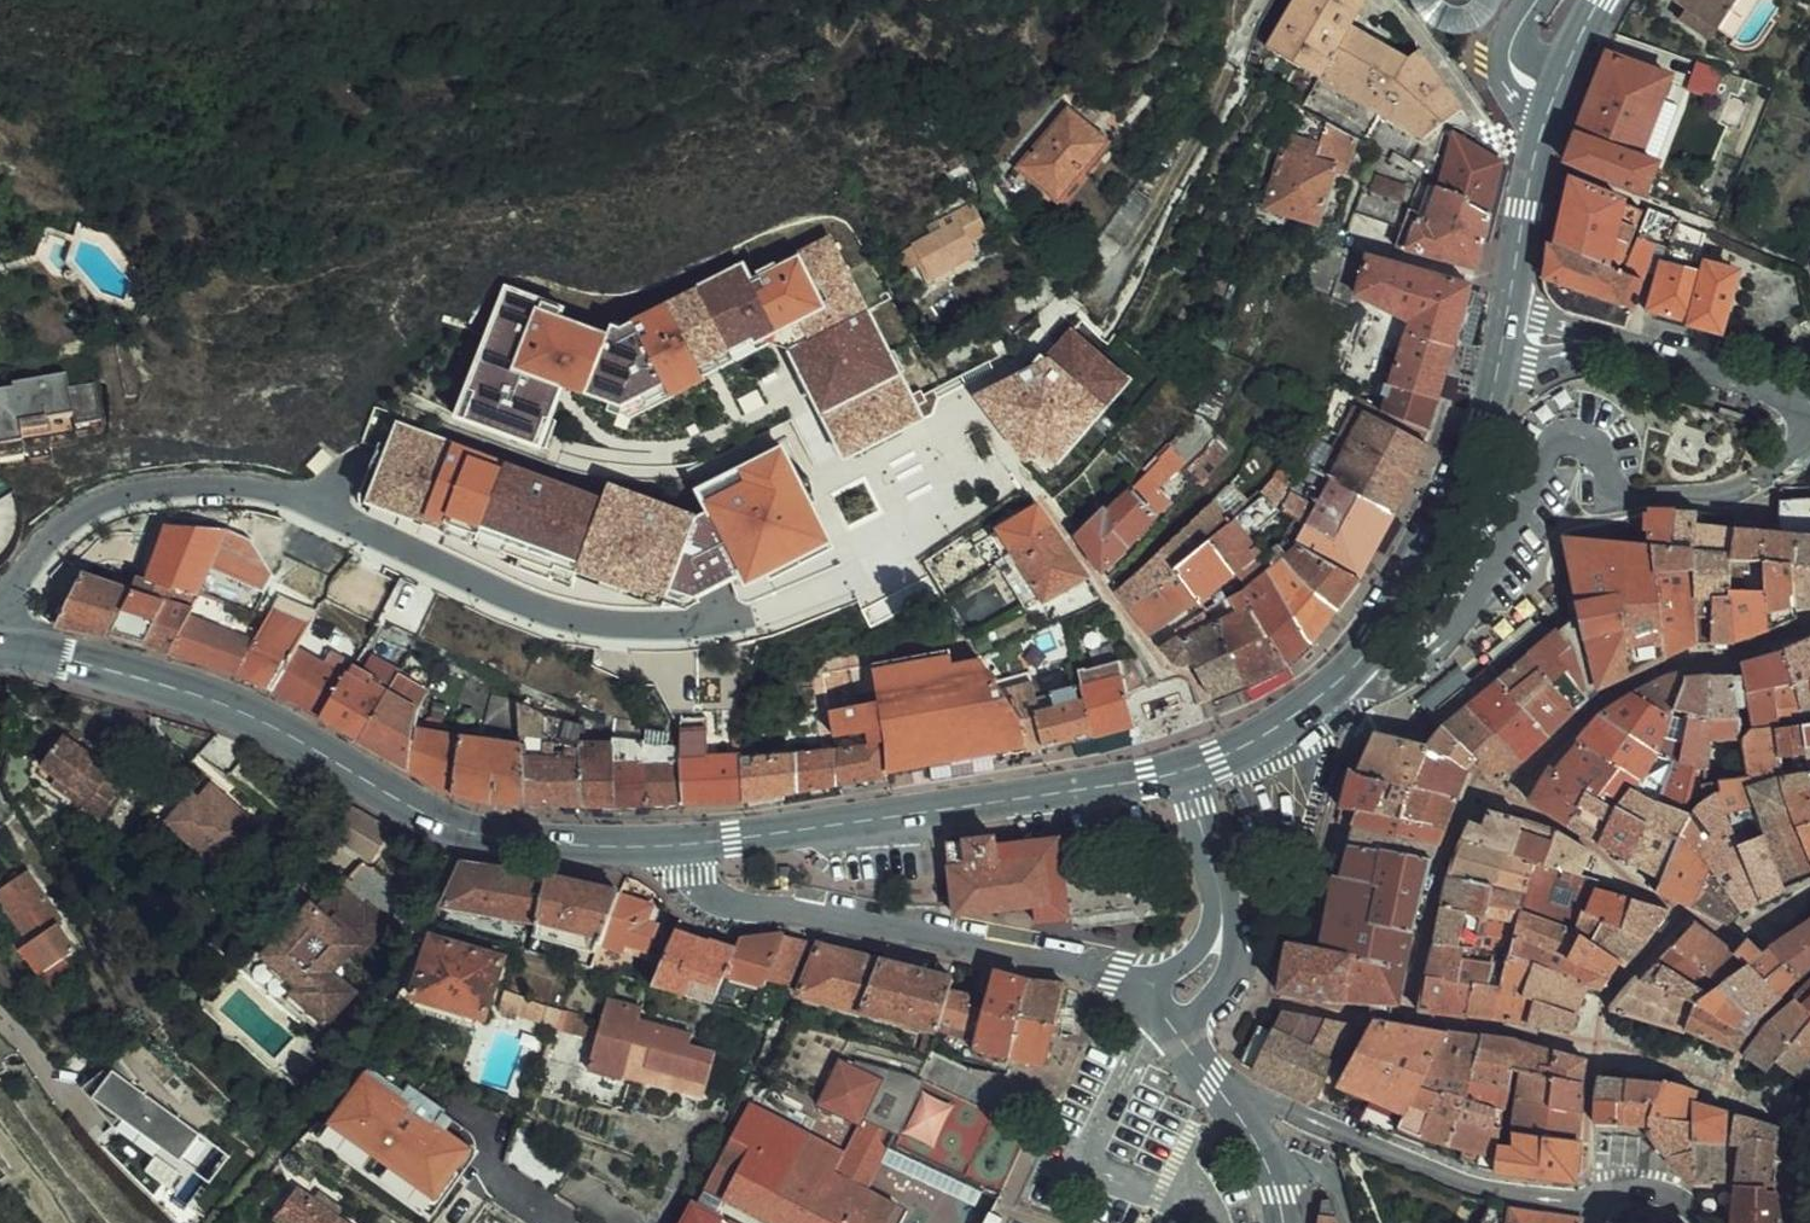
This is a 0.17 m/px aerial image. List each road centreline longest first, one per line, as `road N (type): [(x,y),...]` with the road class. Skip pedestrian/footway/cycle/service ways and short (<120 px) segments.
road 1 (secondary): [(681,845),(572,845),(473,832),(213,699),(82,660),(0,650)]
road 2 (secondary): [(1503,334),(1452,511),(1373,641),(1311,707),(1264,738),(1184,771)]
road 3 (tertiary): [(1148,995),(1113,977),(732,901),(689,875),(681,845)]
road 4 (secondary): [(1184,771),(914,817),(681,845)]
road 5 (residential): [(1709,1222),(1671,1195),(1562,1197),(1479,1183),(1261,1103),(1235,1109)]
road 6 (residential): [(1503,334),(1617,352),(1809,402)]
road 7 (secondary): [(1554,98),(1522,210),(1503,334)]
road 8 (tertiary): [(1223,923),(1219,873),(1184,771)]
road 9 (tertiary): [(1176,1029),(1223,985),(1223,923)]
road 10 (tertiary): [(1287,1222),(1275,1170),(1235,1109)]
road 11 (tertiary): [(1537,0),(1513,52),(1517,70),(1554,98)]

